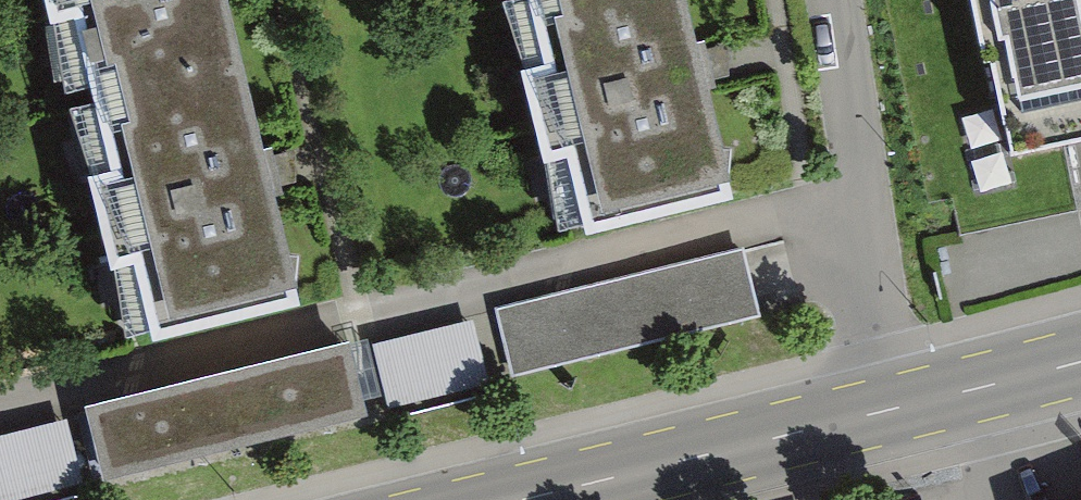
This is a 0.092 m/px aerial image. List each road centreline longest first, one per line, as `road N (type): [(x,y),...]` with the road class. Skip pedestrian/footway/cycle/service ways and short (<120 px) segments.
road 1 (residential): [(832,0),(887,410)]
road 2 (primary): [(887,410),(519,499)]
road 3 (primary): [(1080,360),(887,410)]

